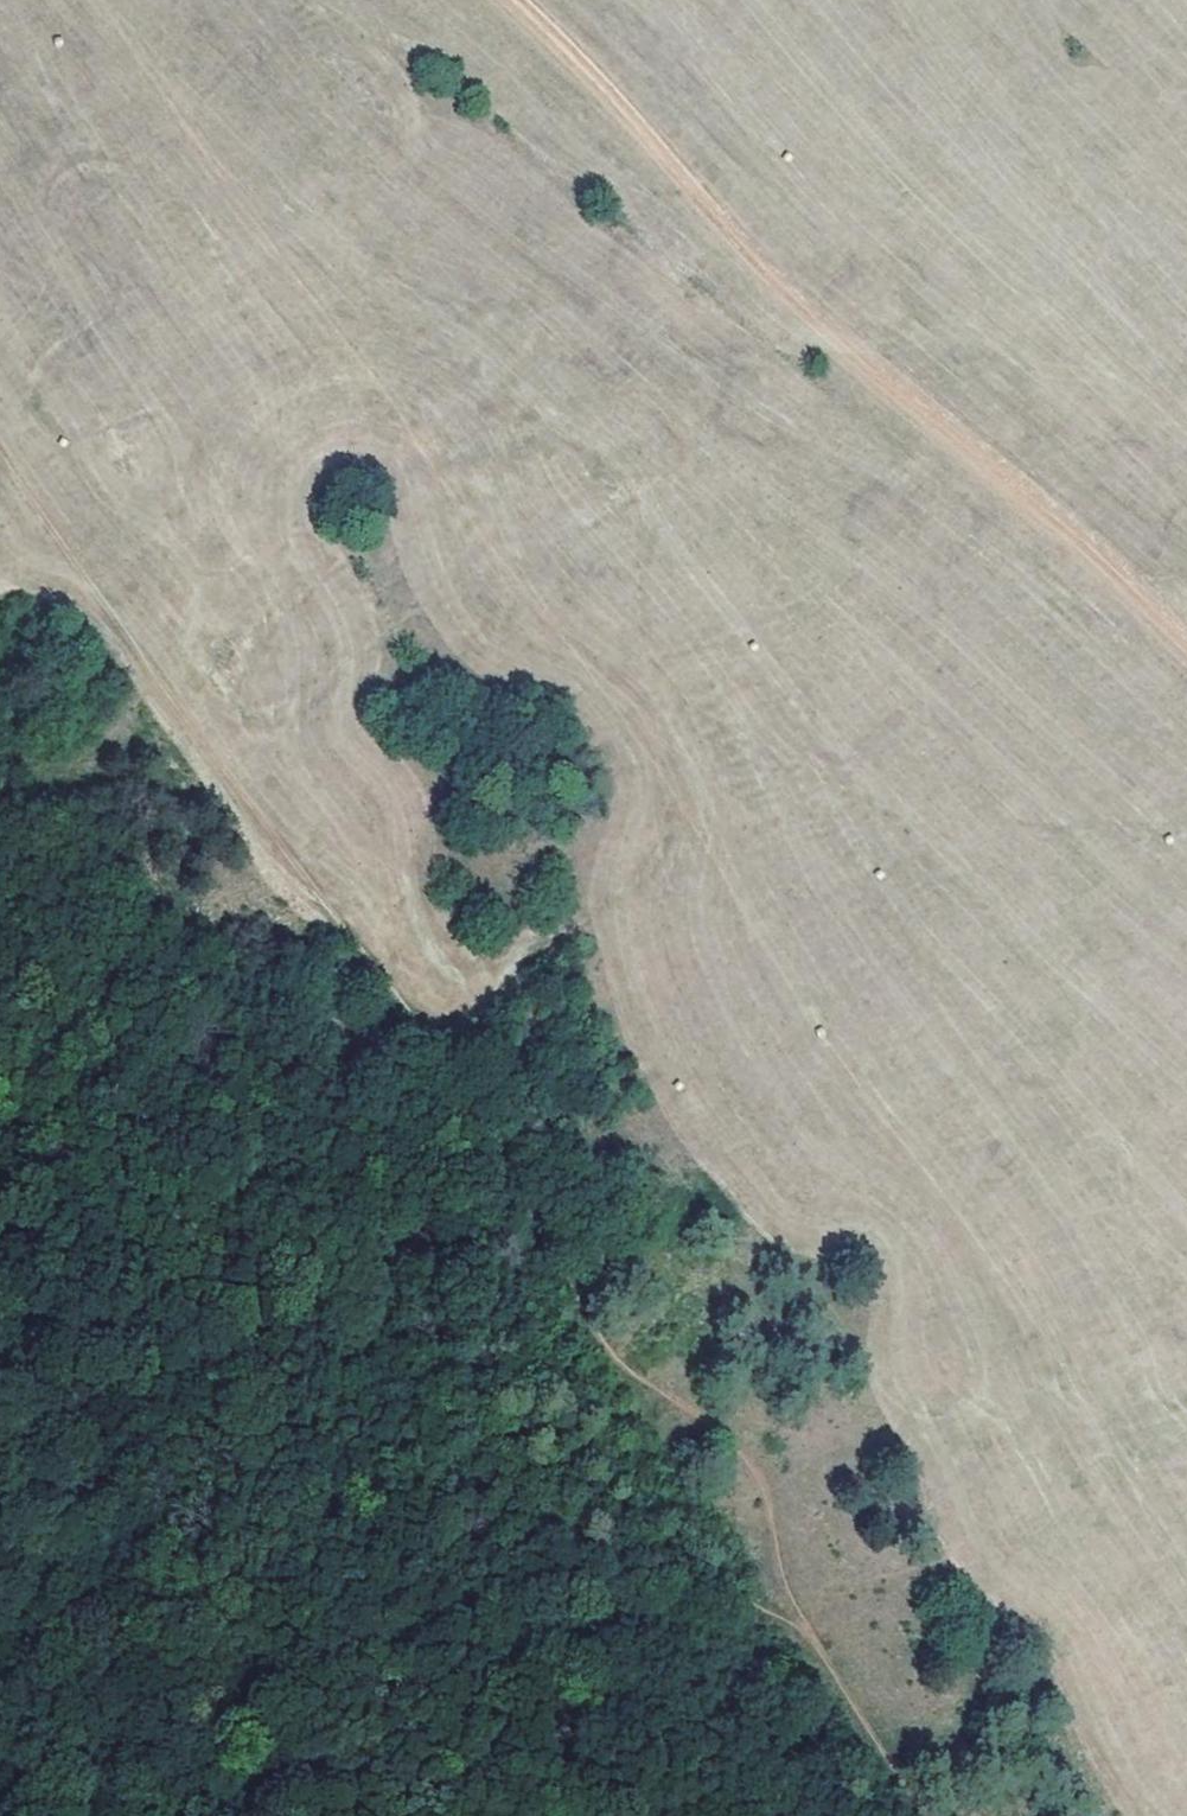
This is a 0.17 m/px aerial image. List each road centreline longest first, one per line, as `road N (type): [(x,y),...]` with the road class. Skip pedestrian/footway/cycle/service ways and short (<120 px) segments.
road 1 (track): [(918,1815),(820,1681),(773,1566),(770,1501),(725,1439),(603,1315),(524,1213),(222,770),(0,468)]
road 2 (track): [(518,0),(784,286),(1186,633)]

